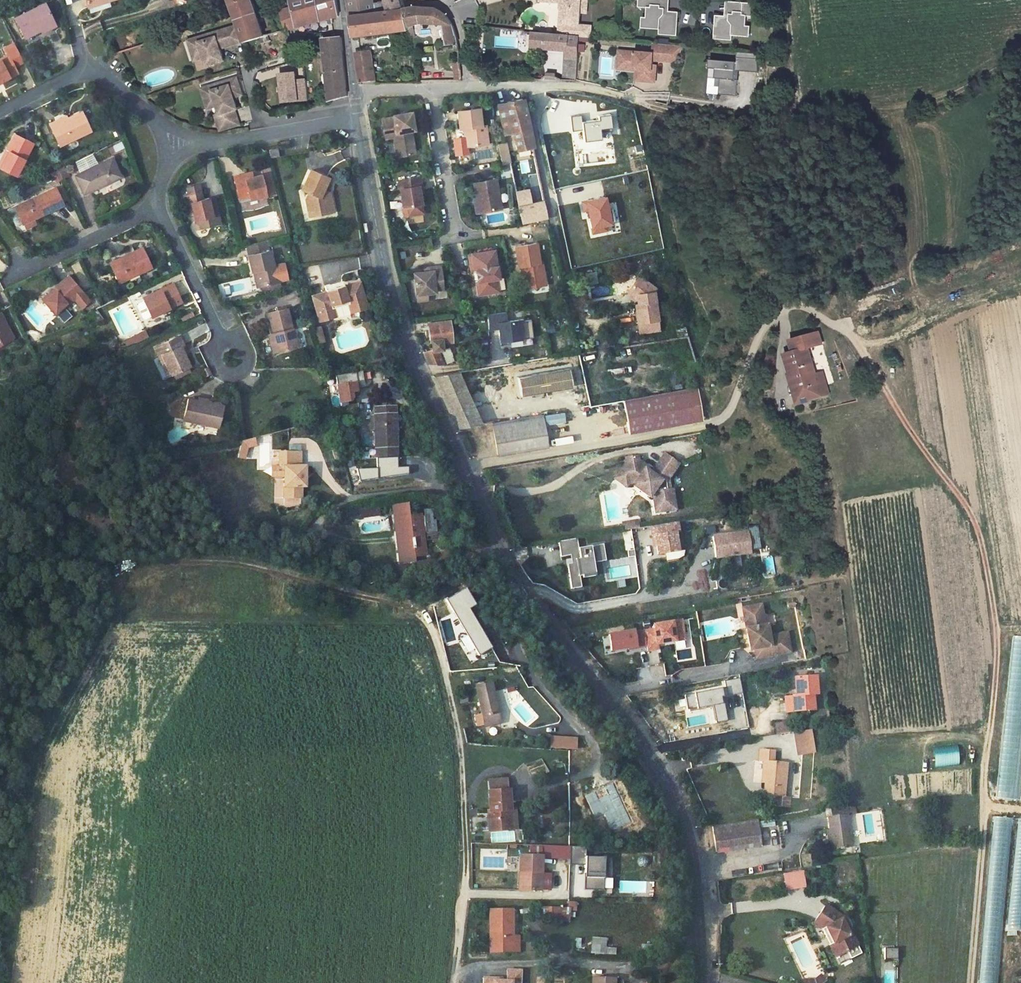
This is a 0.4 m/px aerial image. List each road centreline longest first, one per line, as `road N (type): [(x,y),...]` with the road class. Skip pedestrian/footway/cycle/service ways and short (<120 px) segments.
road 1 (unclassified): [(358,119),(391,301),(519,597),(637,740),(685,829),(698,982)]
road 2 (track): [(795,314),(849,341),(1001,564),(1006,655),(973,982)]
road 3 (track): [(453,982),(466,882),(459,751),(432,626),(405,605),(240,564),(128,563)]
road 4 (residential): [(174,143),(122,87),(97,73),(76,74),(0,112)]
road 5 (residential): [(230,355),(173,227),(152,210)]
road 6 (residential): [(11,278),(152,210)]
road 7 (track): [(505,88),(579,86),(653,109)]
road 8 (residential): [(428,92),(451,234)]

